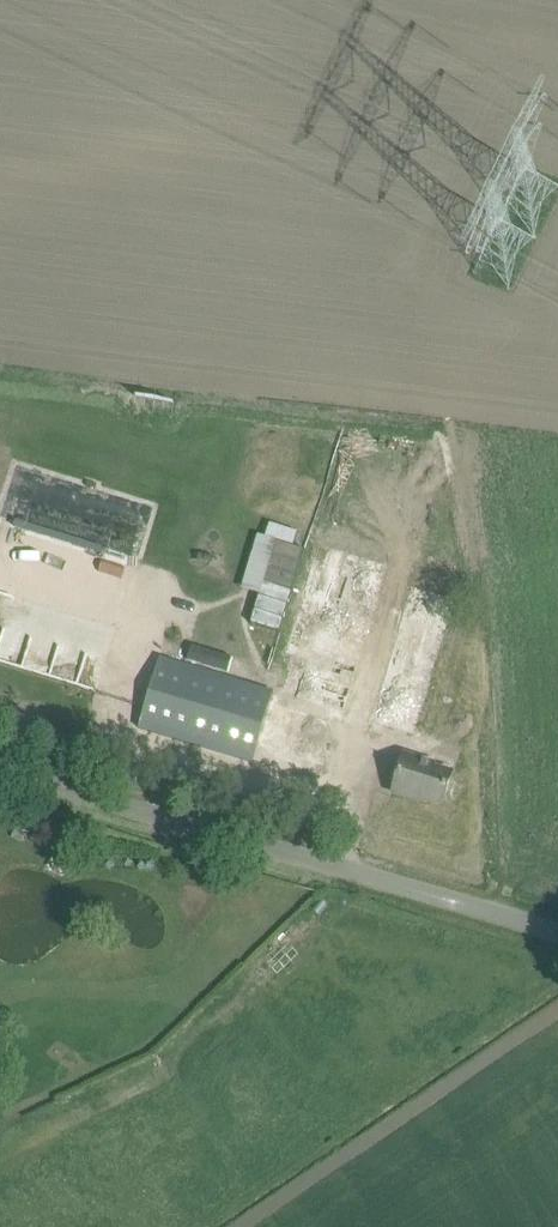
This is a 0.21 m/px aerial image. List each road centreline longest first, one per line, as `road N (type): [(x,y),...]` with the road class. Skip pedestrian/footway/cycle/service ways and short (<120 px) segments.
road 1 (unclassified): [(557,933),(0,769)]

